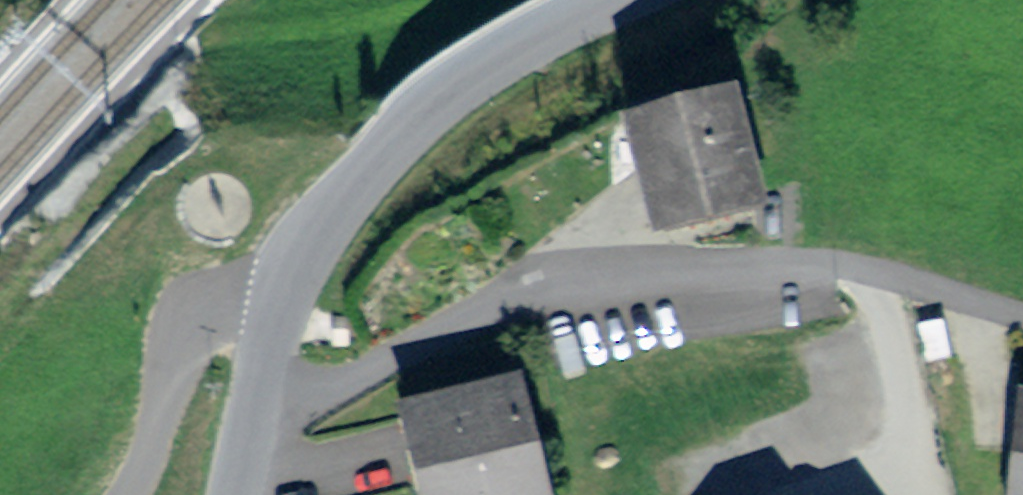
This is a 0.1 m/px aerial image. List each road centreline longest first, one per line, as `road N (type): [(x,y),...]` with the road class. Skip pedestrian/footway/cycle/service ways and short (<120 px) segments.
road 1 (residential): [(254,435),(386,360),(563,278),(618,265),(770,261),(876,277)]
road 2 (tertiary): [(283,310),(327,218),(445,94),(617,0)]
road 3 (residential): [(283,310),(229,307),(201,317),(129,494)]
road 4 (tertiary): [(254,435),(283,310)]

